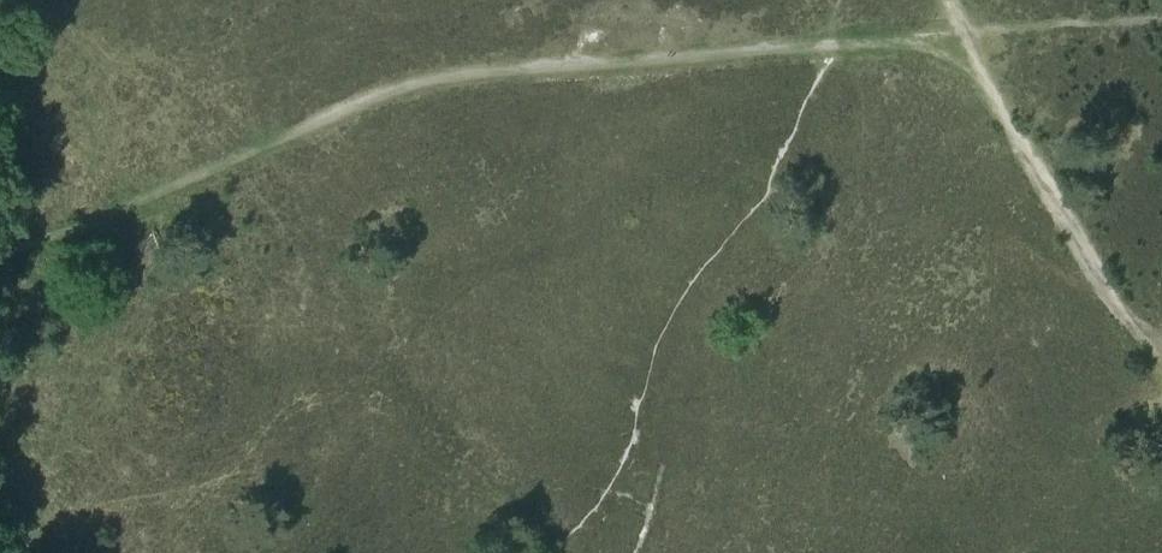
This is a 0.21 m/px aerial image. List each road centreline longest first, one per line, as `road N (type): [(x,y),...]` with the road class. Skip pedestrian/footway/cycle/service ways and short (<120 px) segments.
road 1 (track): [(951,0),(1033,163),(1161,357)]

